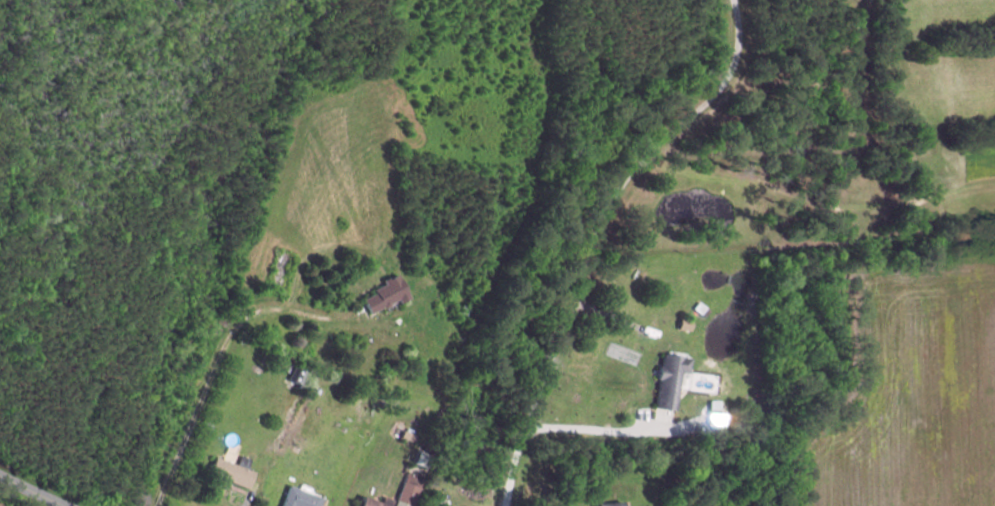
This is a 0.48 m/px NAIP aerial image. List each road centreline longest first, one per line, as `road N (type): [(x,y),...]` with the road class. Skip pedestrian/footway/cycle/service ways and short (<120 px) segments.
road 1 (residential): [(506,505),(525,427),(610,206),(632,170),(729,76),(738,26),(733,0)]
road 2 (track): [(994,189),(873,209),(644,158)]

